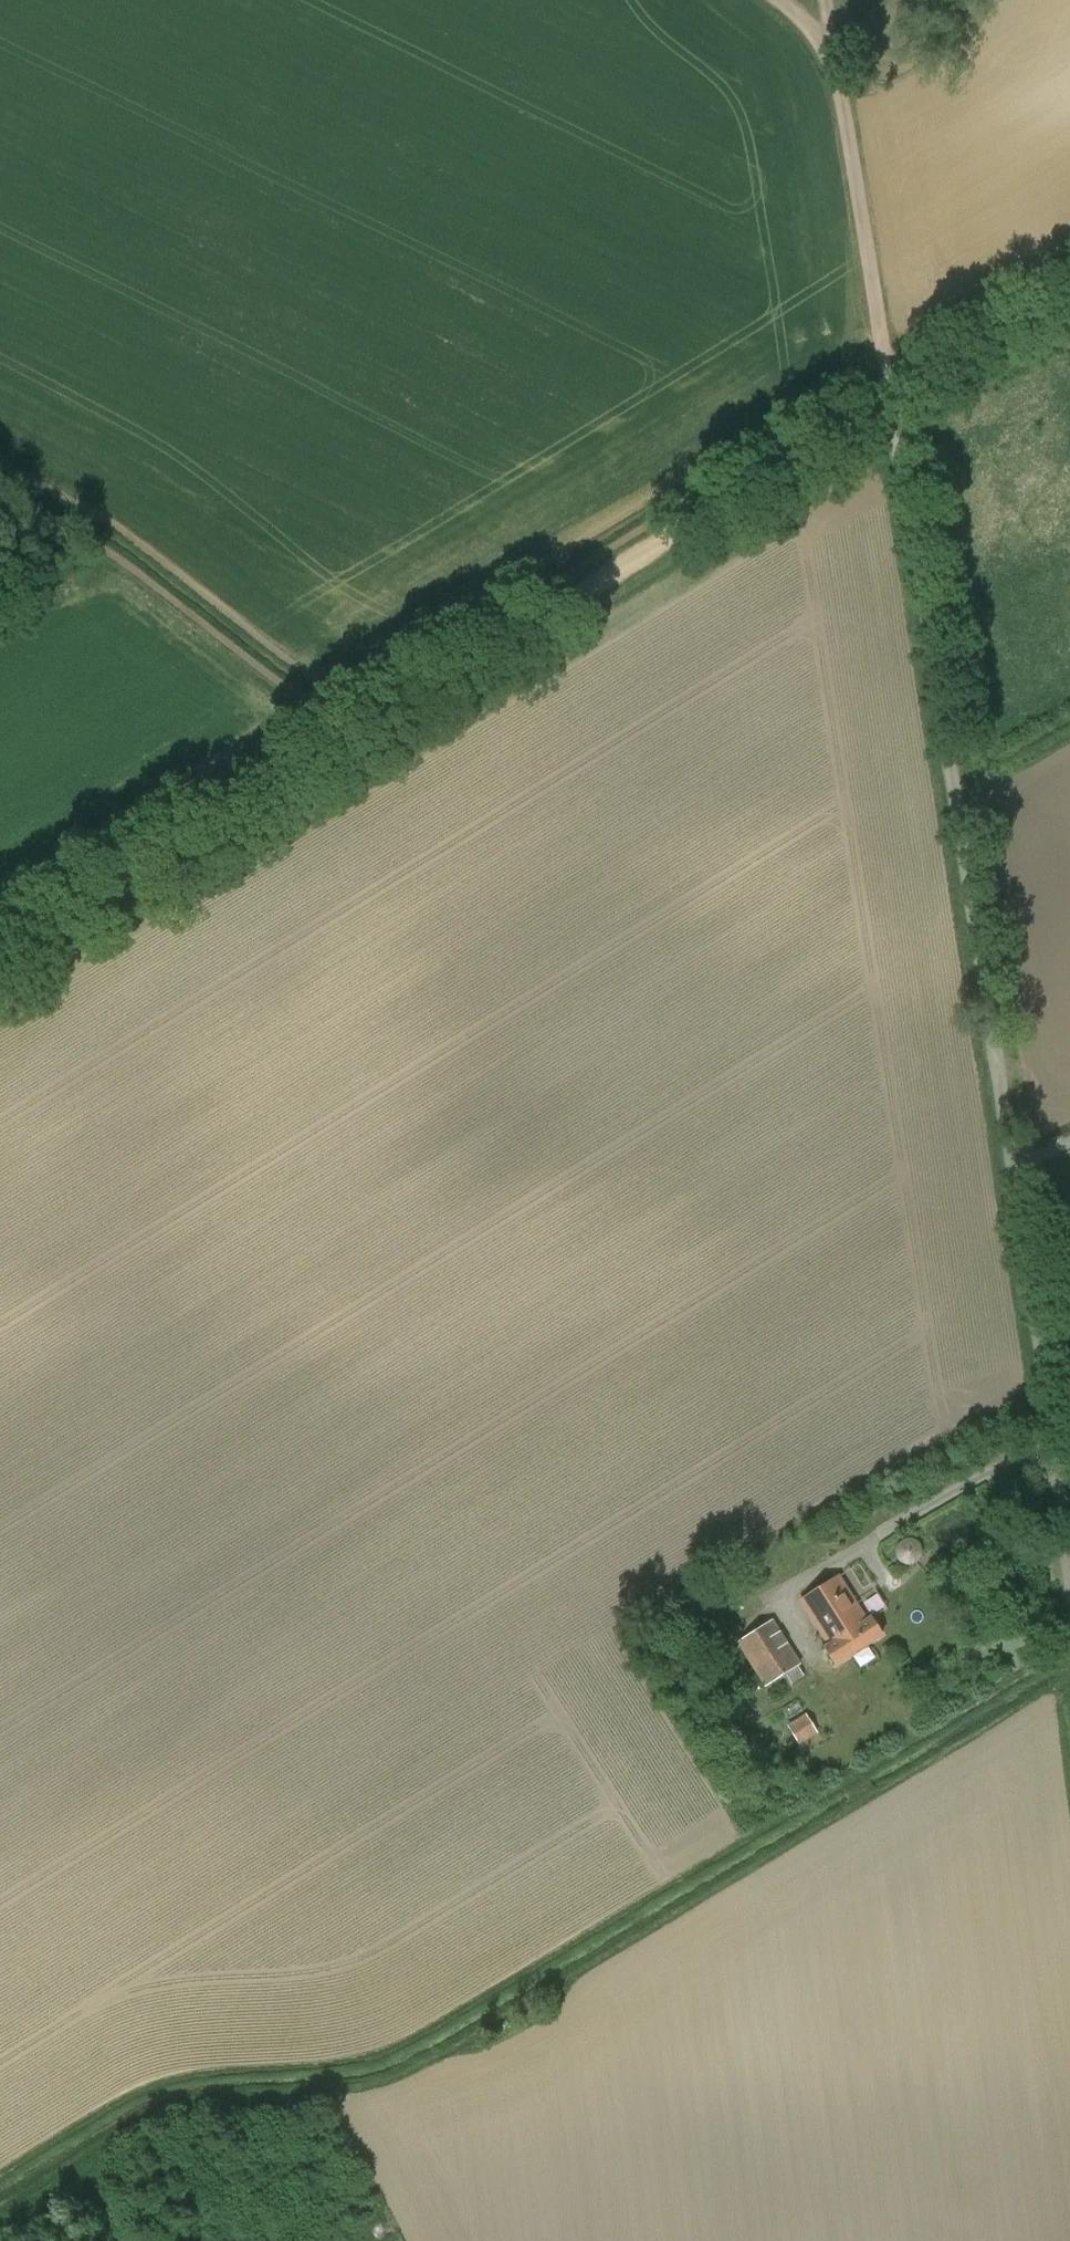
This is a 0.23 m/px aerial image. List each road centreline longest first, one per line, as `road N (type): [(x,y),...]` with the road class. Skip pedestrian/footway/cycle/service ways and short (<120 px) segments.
road 1 (unclassified): [(1069,1490),(894,399)]
road 2 (track): [(0,954),(894,399)]
road 3 (unclassified): [(825,0),(894,399)]
road 4 (unclassified): [(894,399),(1069,293)]

